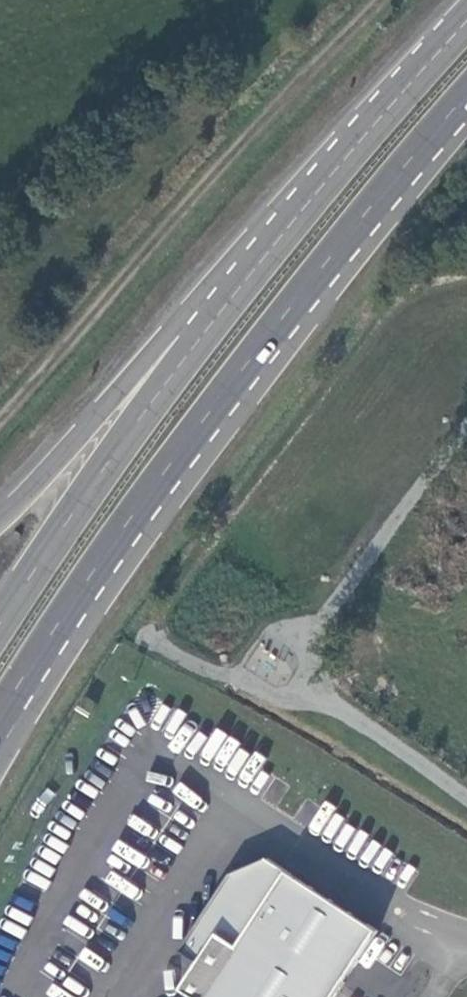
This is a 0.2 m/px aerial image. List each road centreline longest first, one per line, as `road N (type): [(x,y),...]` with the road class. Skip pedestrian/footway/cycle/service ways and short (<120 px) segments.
road 1 (trunk): [(450,43),(200,344),(0,628)]
road 2 (trunk): [(450,43),(0,524)]
road 3 (track): [(0,426),(290,97),(390,0)]
road 4 (trunk): [(145,505),(346,239),(466,98)]
road 5 (trunk): [(0,770),(145,505)]
road 6 (trunk): [(0,721),(145,505)]

